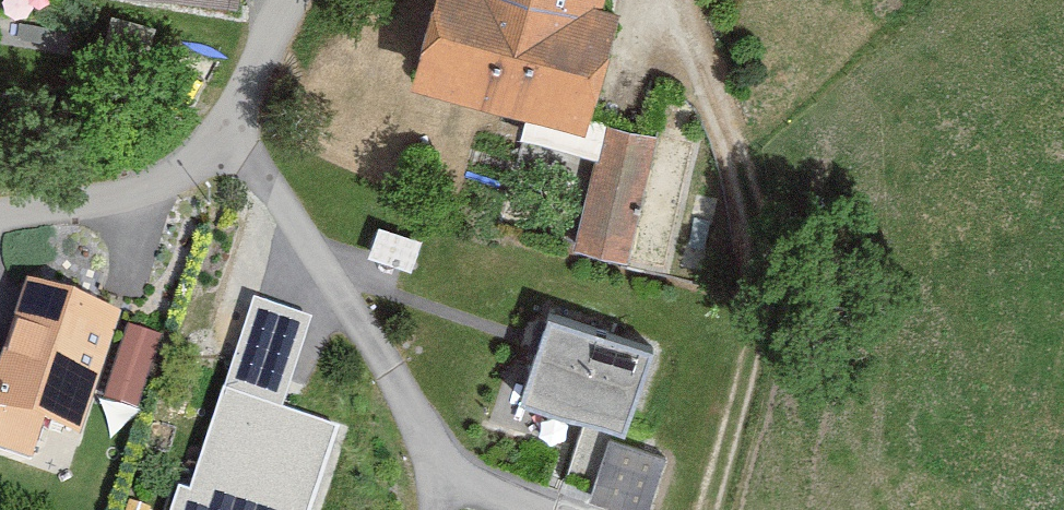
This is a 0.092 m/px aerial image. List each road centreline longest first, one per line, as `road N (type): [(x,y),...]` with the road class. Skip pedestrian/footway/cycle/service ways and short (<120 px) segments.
road 1 (residential): [(0,202),(182,166),(236,126),(254,50),(278,0)]

